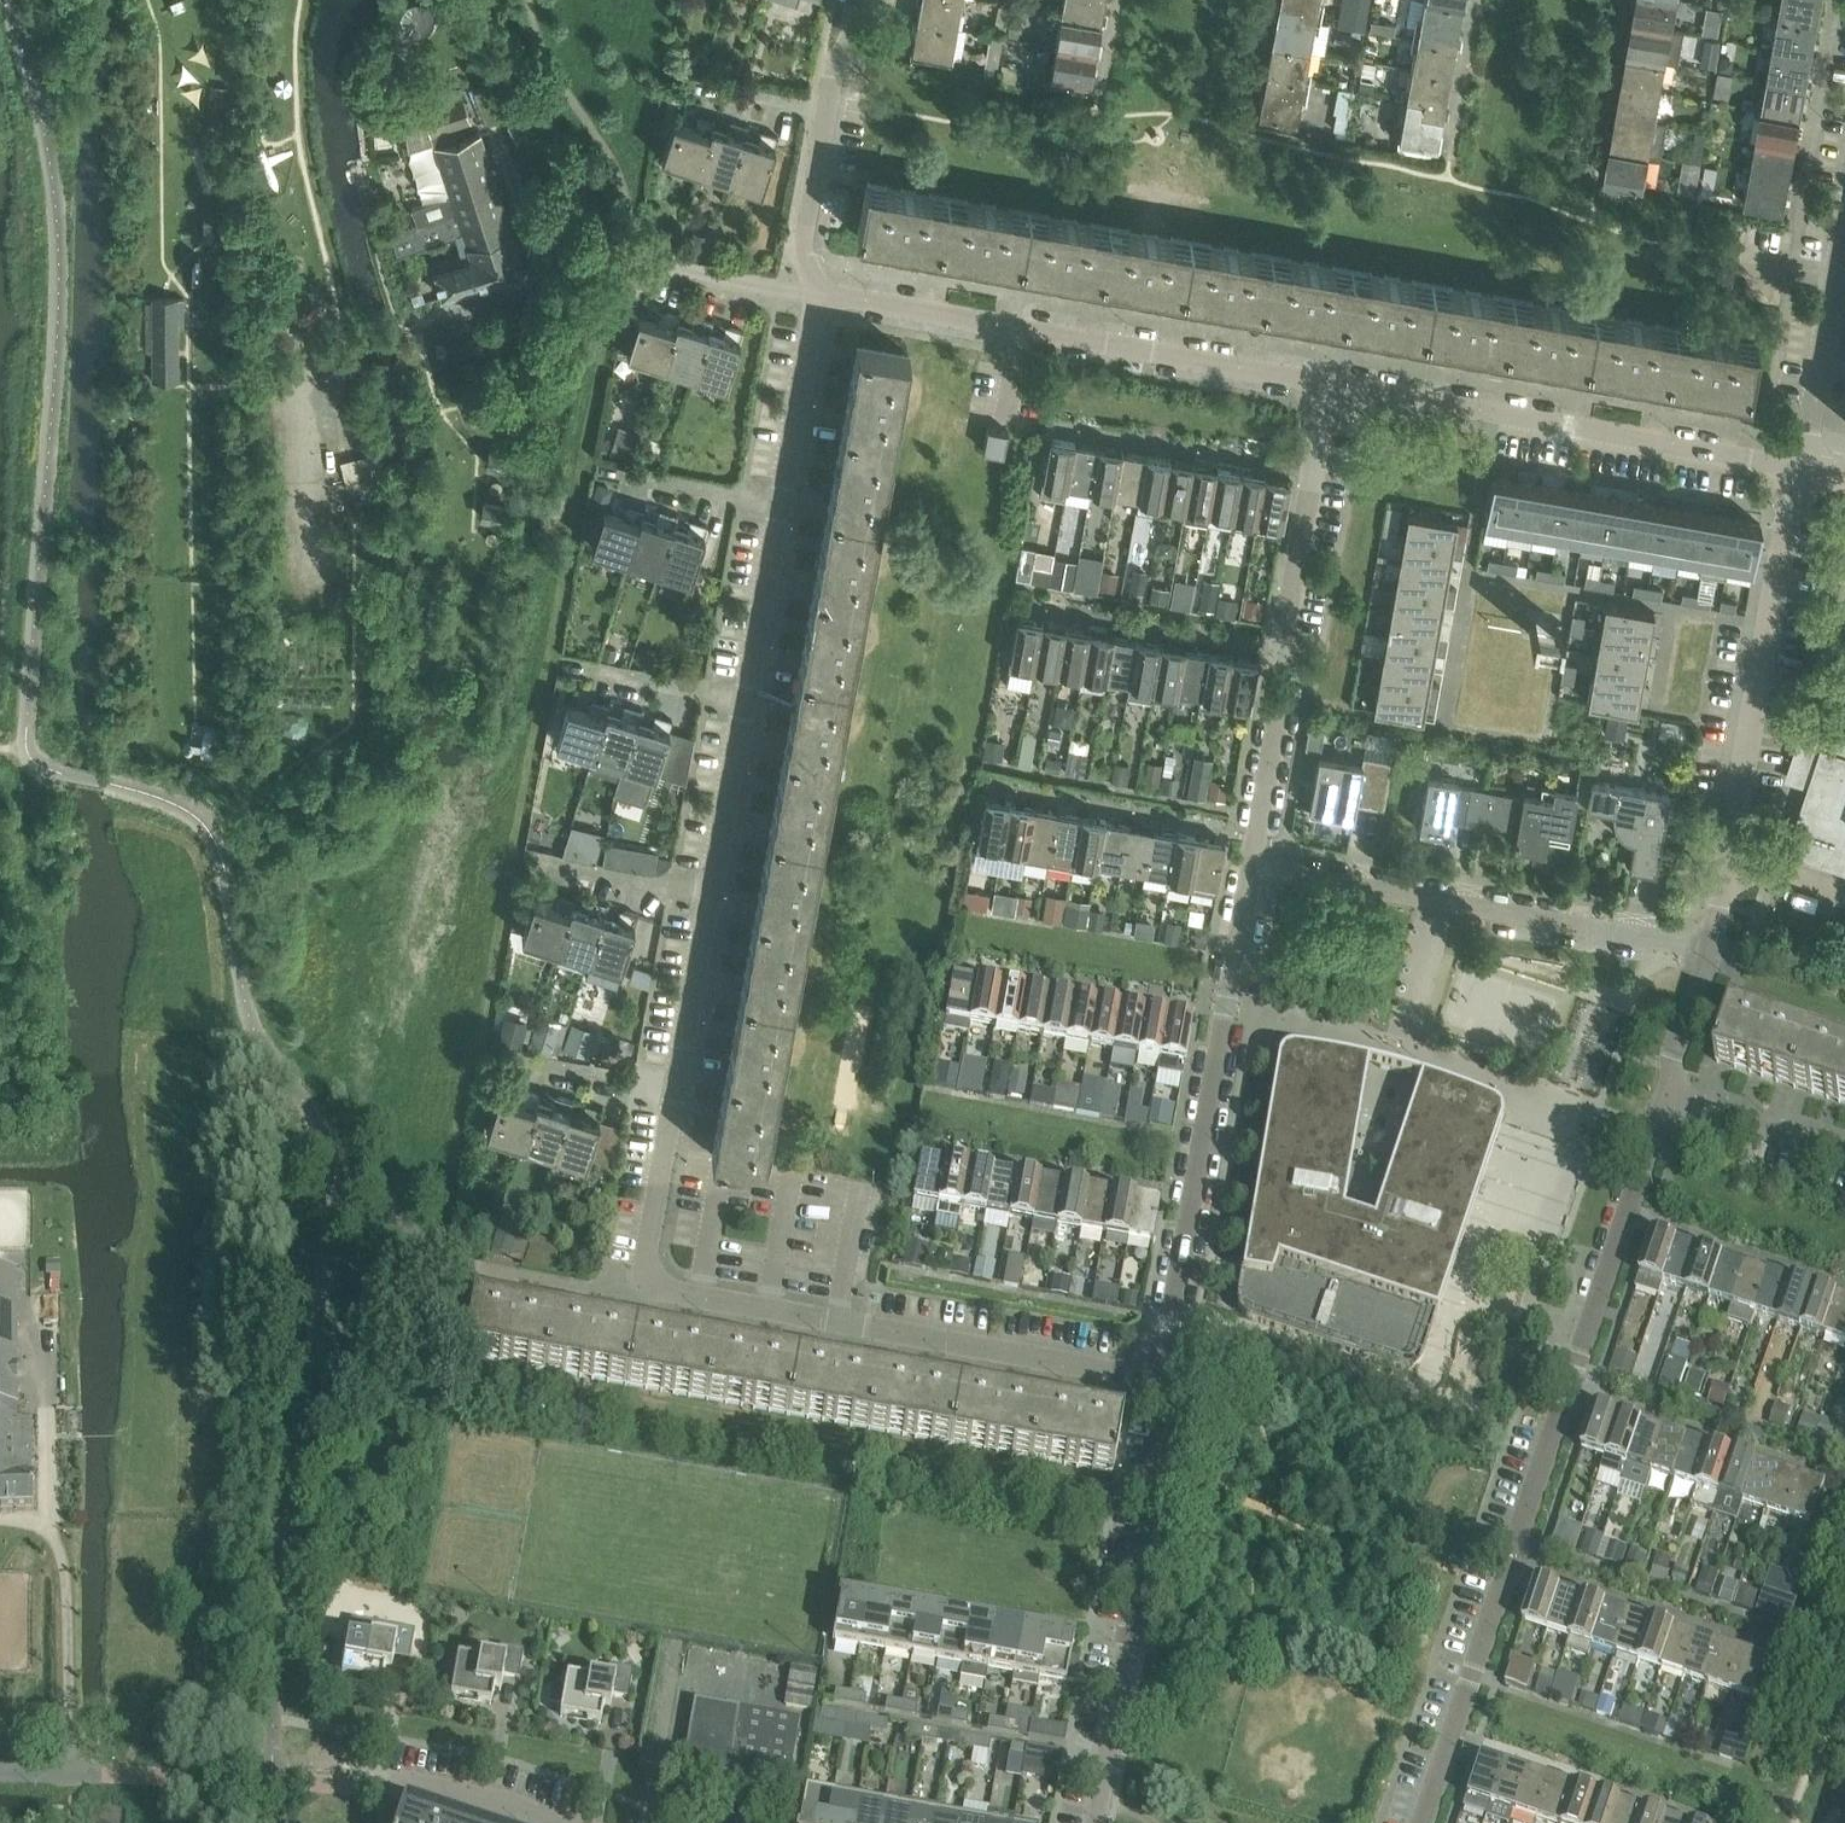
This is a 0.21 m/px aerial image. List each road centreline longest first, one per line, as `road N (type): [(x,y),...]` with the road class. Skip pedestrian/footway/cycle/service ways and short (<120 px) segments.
road 1 (residential): [(1422,1822),(1670,1098)]
road 2 (residential): [(1160,1382),(640,1291),(676,1088)]
road 3 (residential): [(1160,1382),(1252,869)]
road 4 (residential): [(1330,386),(818,295)]
road 5 (residential): [(1252,869),(1330,386)]
road 6 (residential): [(1801,470),(1330,386)]
road 7 (residential): [(1713,952),(1252,869)]
road 8 (residential): [(1094,1822),(1165,1426),(1160,1382)]
road 9 (residential): [(1727,861),(1801,470)]
road 10 (unclassified): [(348,346),(527,281),(562,248),(629,256)]
road 11 (residential): [(1844,235),(1801,470)]
road 12 (residential): [(780,505),(818,295)]
road 13 (residential): [(745,700),(780,505)]
road 14 (residential): [(711,895),(745,700)]
road 15 (residential): [(676,1088),(711,895)]
road 16 (residential): [(818,295),(629,256)]
road 17 (residential): [(818,295),(801,253),(826,108)]
road 18 (residential): [(1844,1158),(1670,1098)]
road 19 (residential): [(601,470),(780,505)]
road 20 (residential): [(543,1822),(433,1787),(380,1784)]
road 21 (residential): [(676,1088),(515,1062)]
road 22 (residential): [(551,866),(711,895)]
road 23 (residential): [(745,700),(586,670)]
road 24 (residential): [(1670,1098),(1673,1054),(1713,952)]
road 25 (residential): [(826,108),(692,89)]
road 26 (residential): [(1844,896),(1727,861)]

